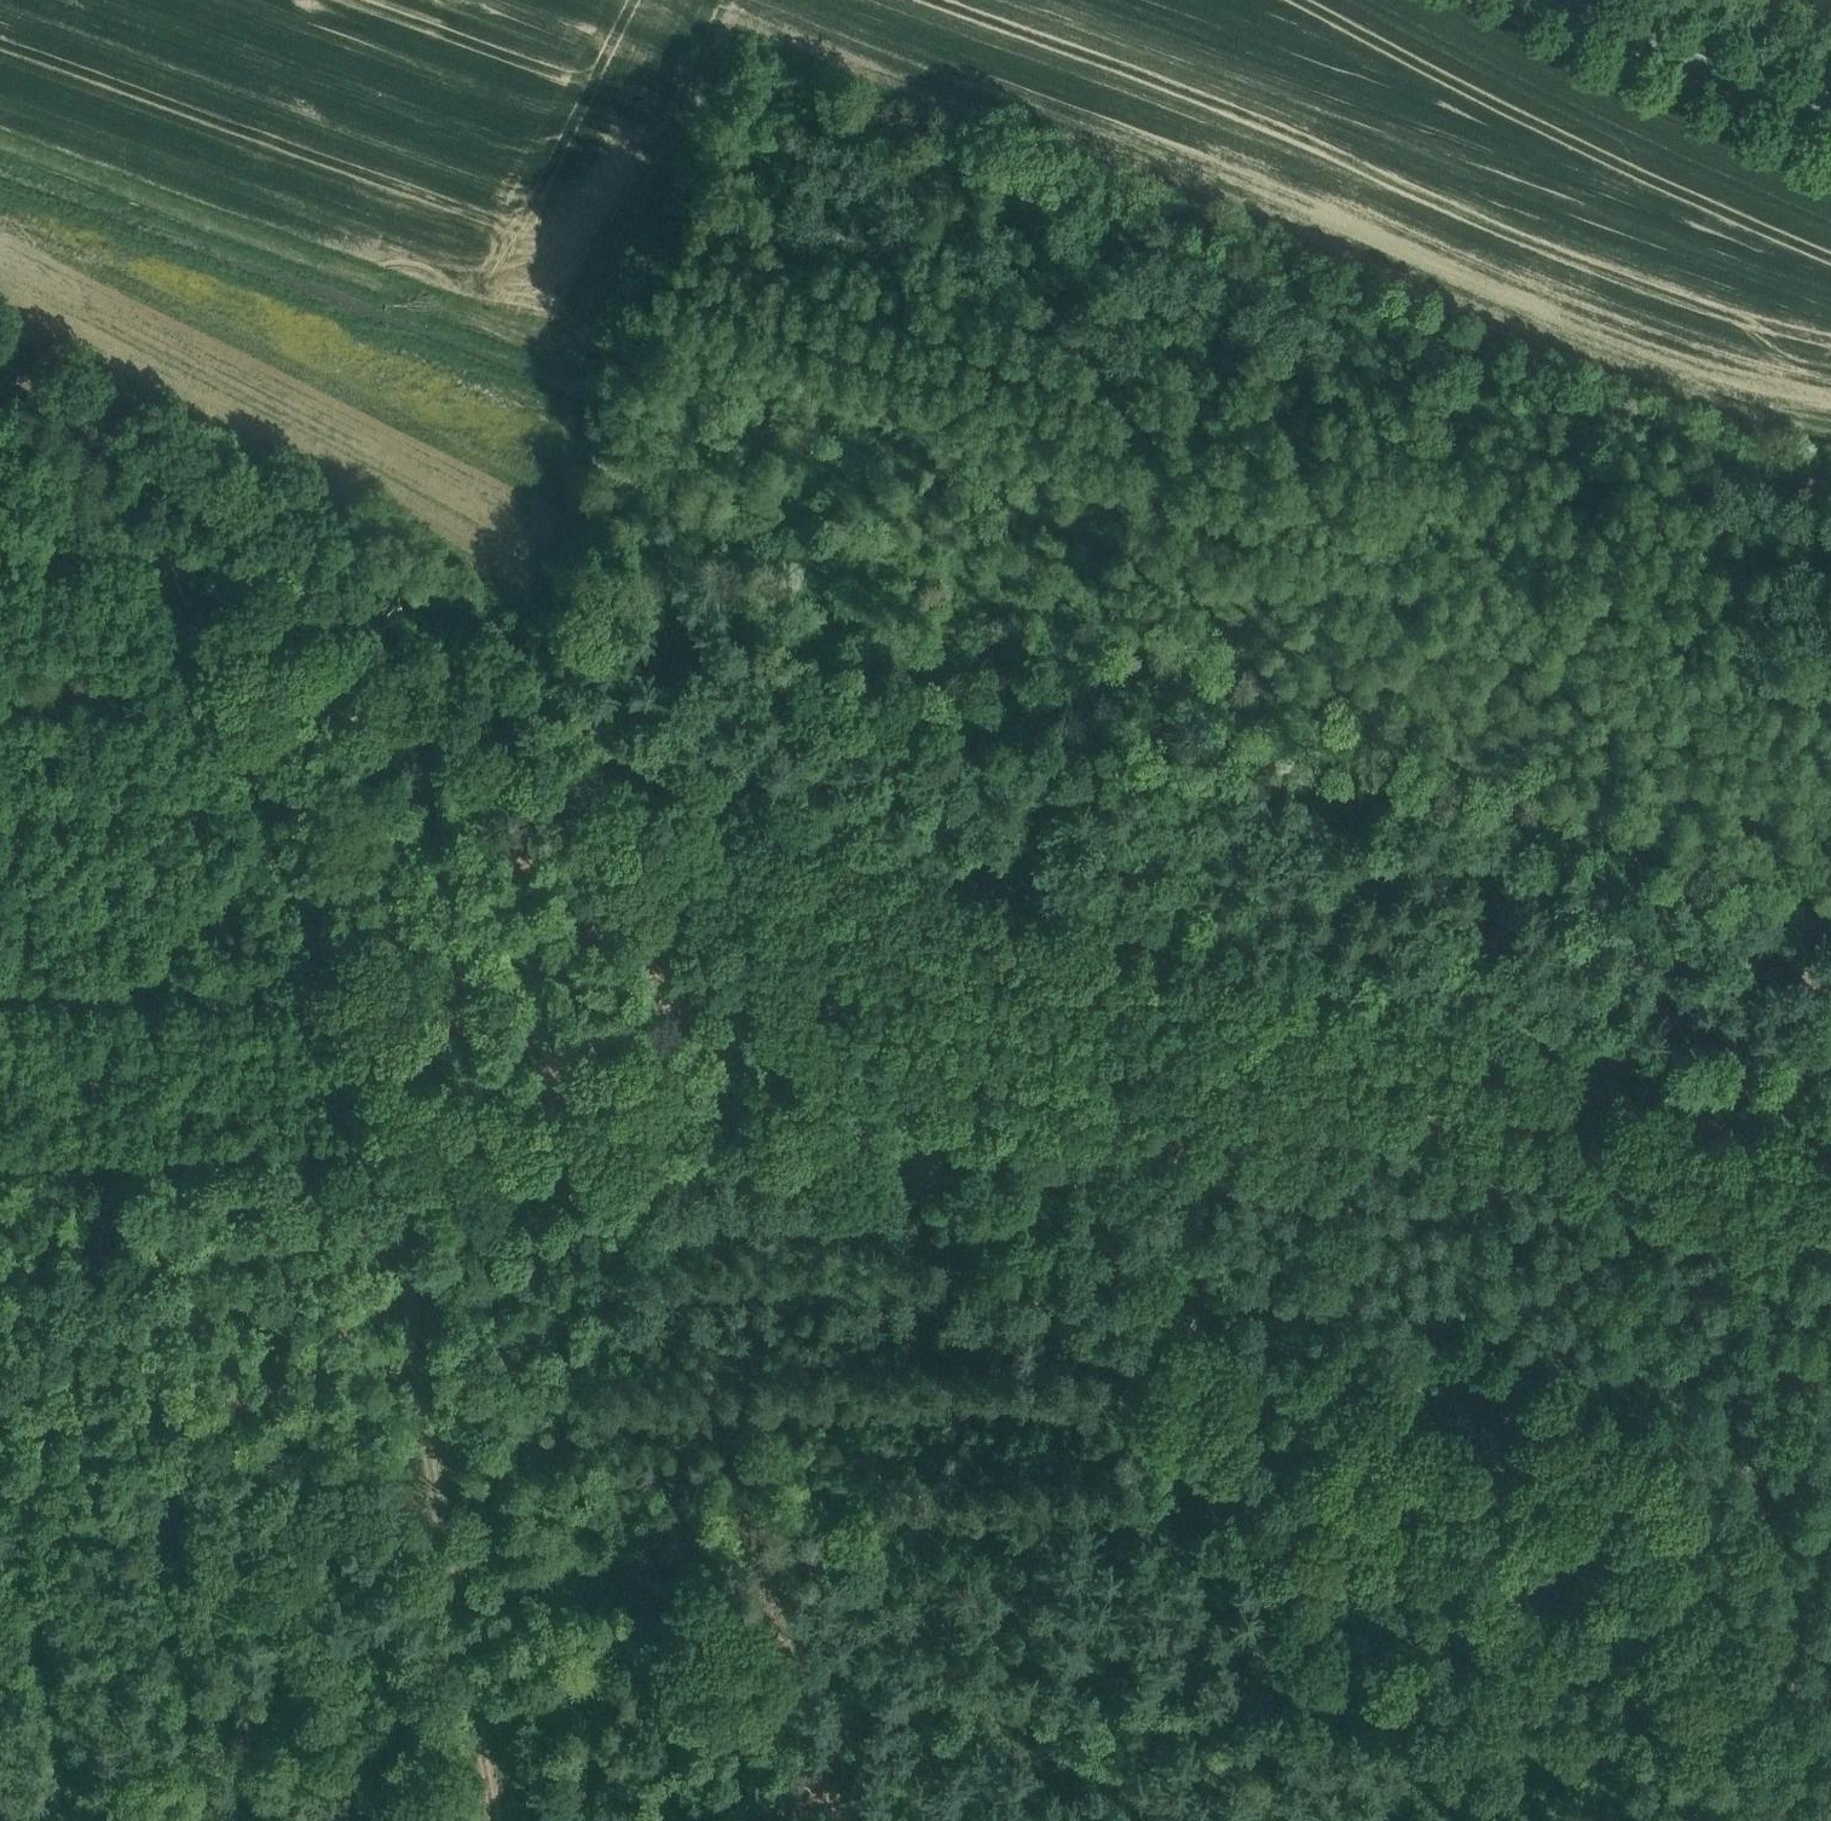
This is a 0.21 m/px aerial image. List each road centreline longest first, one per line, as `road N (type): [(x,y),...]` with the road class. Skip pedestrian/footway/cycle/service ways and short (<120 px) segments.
road 1 (track): [(0,344),(89,408),(206,625),(288,837),(379,1125),(503,1820)]
road 2 (track): [(388,1177),(852,1114),(985,1188),(1321,1593),(1487,1820)]
road 3 (secondary): [(1830,129),(1548,0)]

